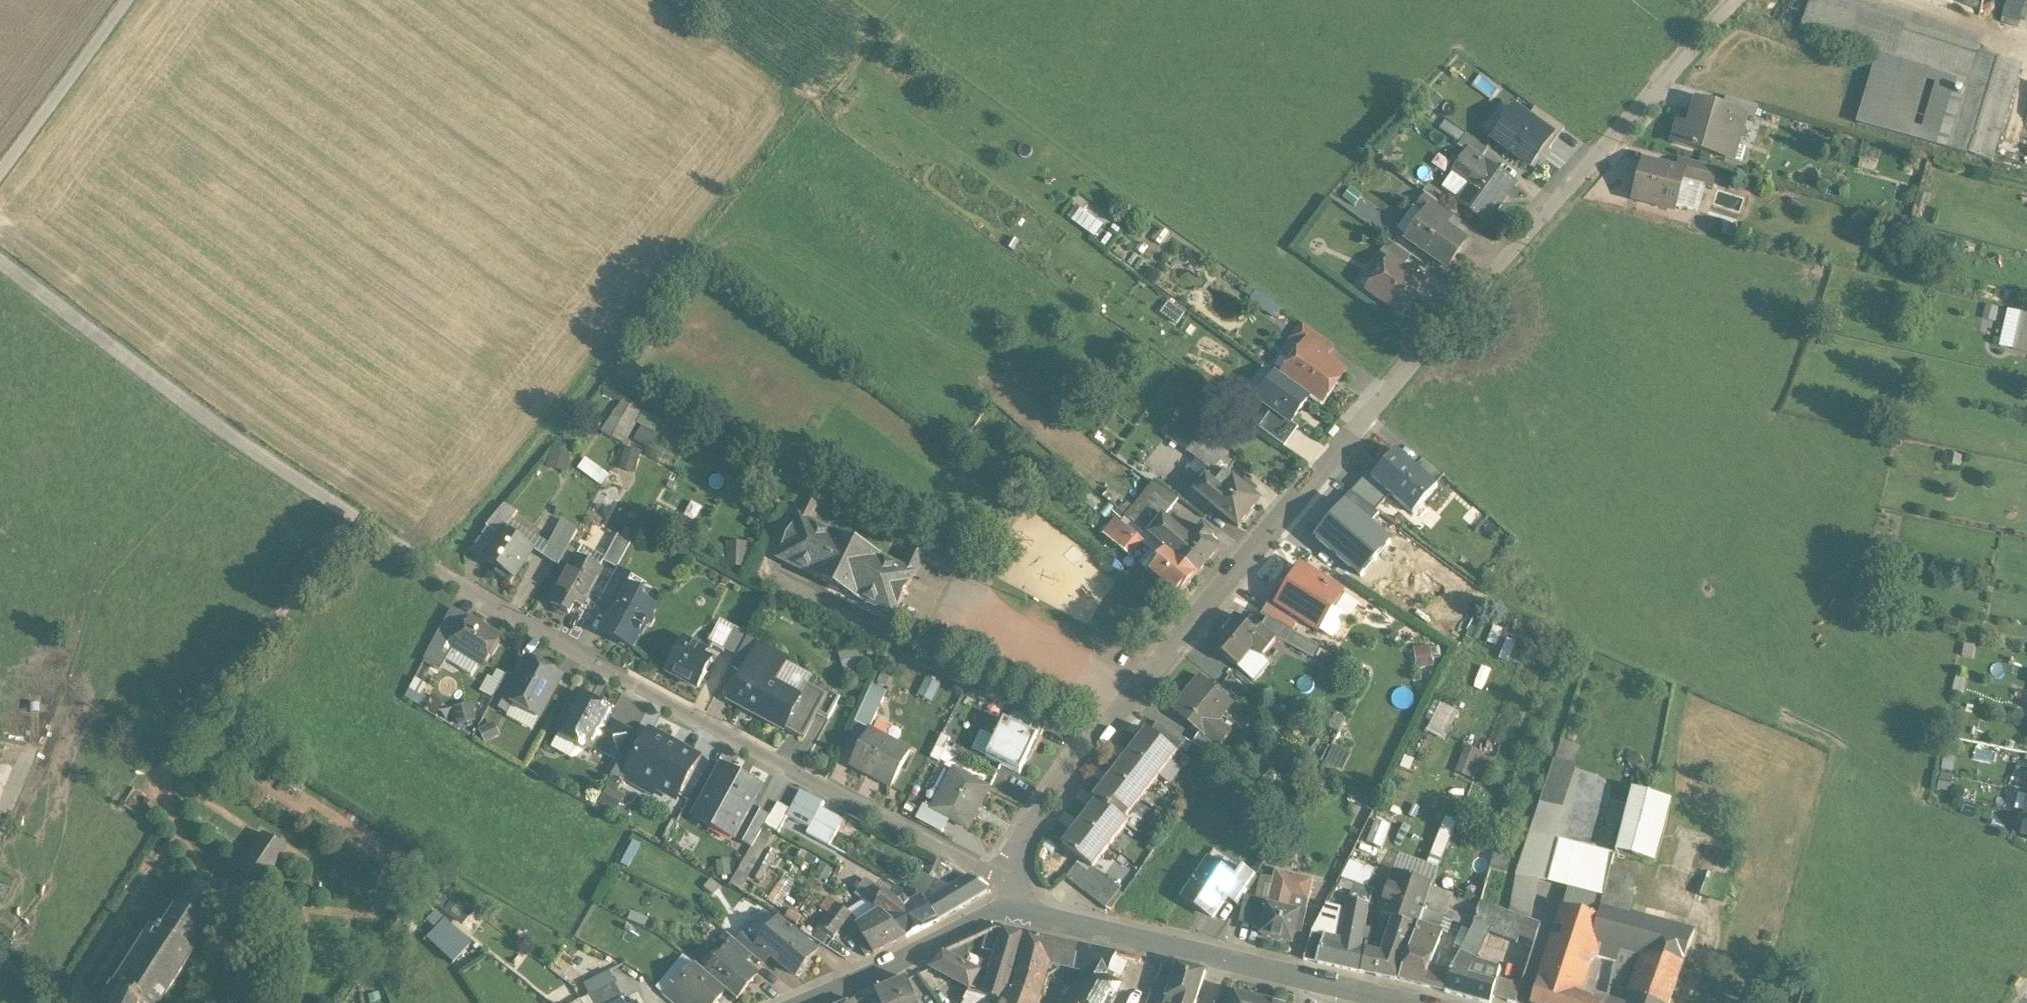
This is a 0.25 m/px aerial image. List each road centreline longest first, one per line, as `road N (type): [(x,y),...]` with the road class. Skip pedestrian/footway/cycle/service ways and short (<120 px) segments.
road 1 (residential): [(1010,872),(1067,768),(1154,656),(1737,0)]
road 2 (track): [(0,265),(250,450),(435,566),(630,354)]
road 3 (residential): [(435,566),(615,680),(973,862),(1010,872)]
road 4 (residential): [(1013,911),(1402,1002)]
road 5 (residential): [(805,1002),(1013,911)]
road 6 (track): [(0,178),(133,0)]

